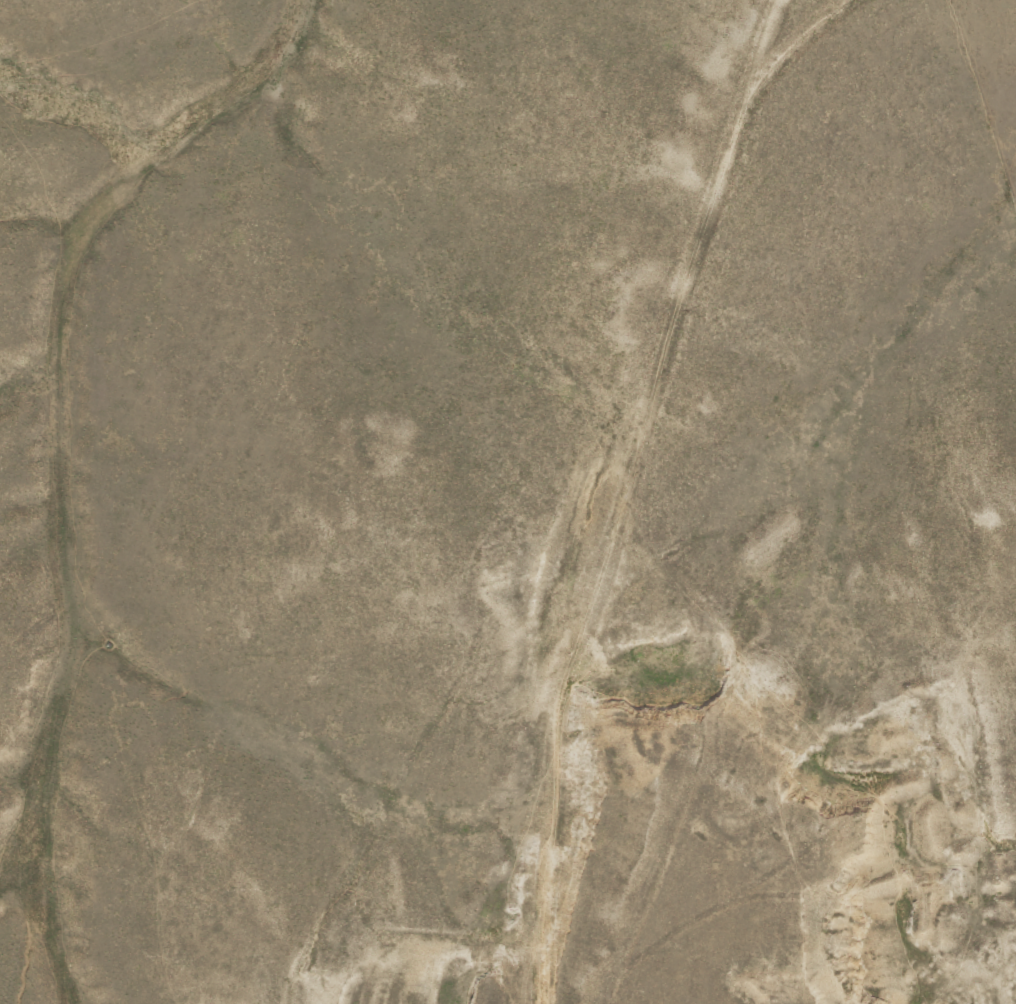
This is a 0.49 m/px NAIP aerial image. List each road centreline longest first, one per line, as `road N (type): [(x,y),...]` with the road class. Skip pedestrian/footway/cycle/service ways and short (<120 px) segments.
road 1 (residential): [(515,1003),(531,747),(557,606),(619,419),(671,280),(745,126),(807,51),(866,0)]

